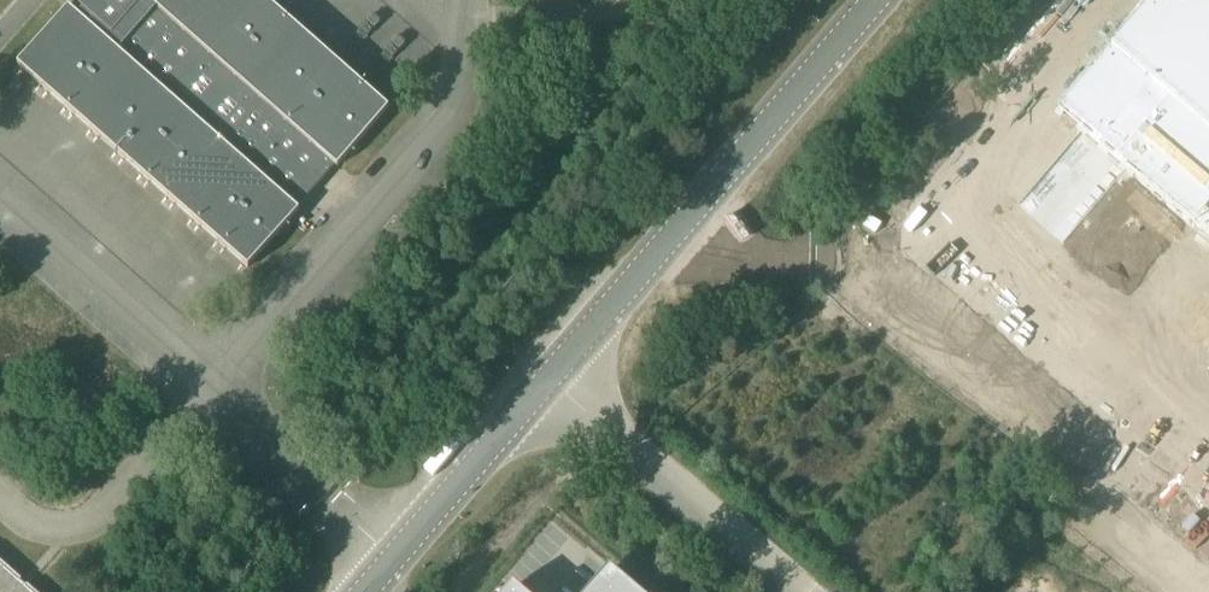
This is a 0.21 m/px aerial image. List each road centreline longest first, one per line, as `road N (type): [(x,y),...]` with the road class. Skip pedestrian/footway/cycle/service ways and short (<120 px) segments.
road 1 (tertiary): [(550,382),(875,0)]
road 2 (unclassified): [(797,591),(550,382)]
road 3 (tertiary): [(366,591),(550,382)]

